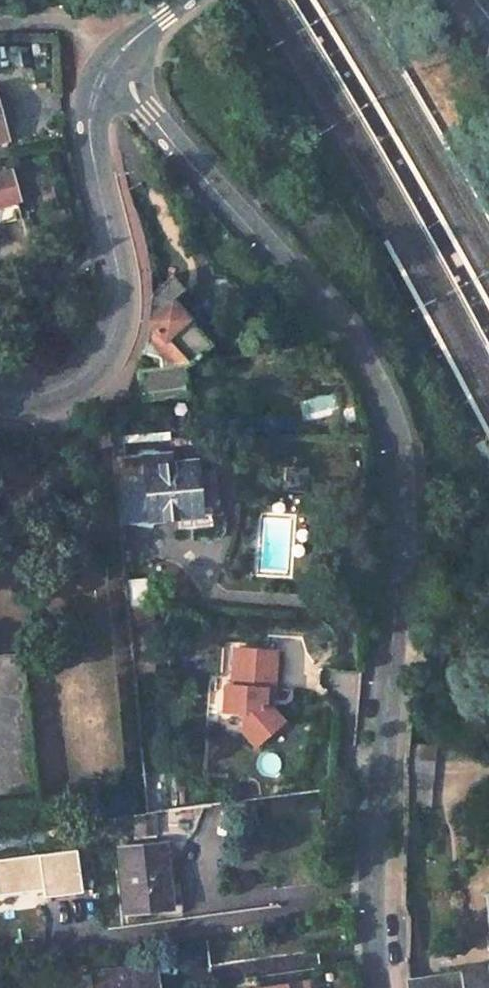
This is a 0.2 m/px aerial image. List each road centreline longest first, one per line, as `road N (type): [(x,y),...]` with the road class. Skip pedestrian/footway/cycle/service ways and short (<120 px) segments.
road 1 (residential): [(380,987),(372,840),(401,518),(391,434),(341,329),(146,114),(110,62)]
road 2 (secondary): [(110,62),(87,113),(95,185),(120,288),(116,320),(103,352),(61,393),(0,395)]

